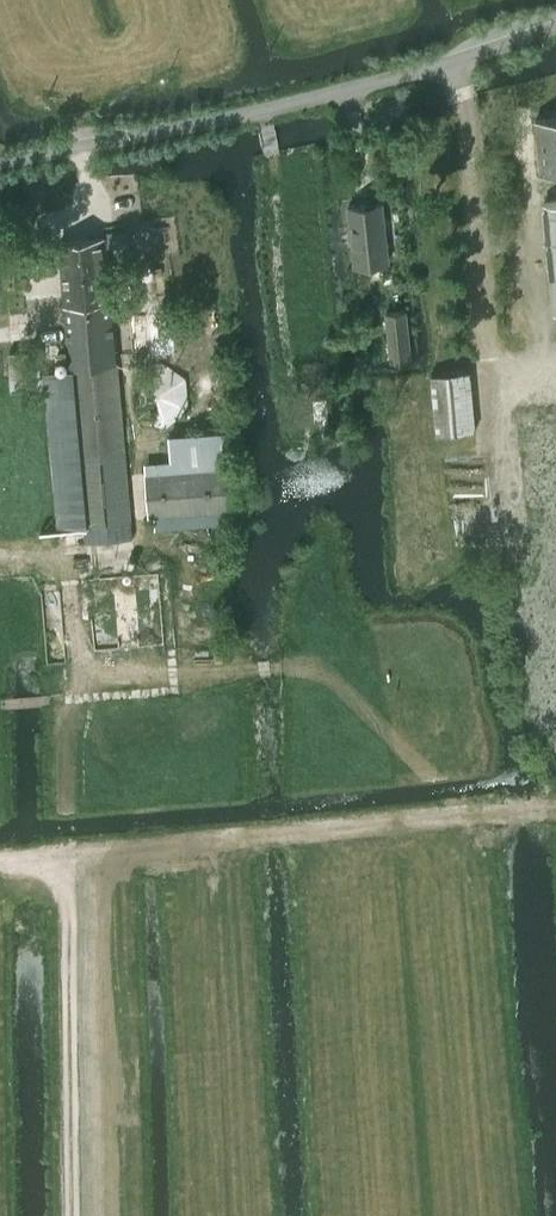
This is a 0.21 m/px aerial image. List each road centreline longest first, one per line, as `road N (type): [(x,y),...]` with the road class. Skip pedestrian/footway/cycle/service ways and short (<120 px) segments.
road 1 (unclassified): [(0,164),(315,100),(555,26)]
road 2 (track): [(75,1215),(65,699),(90,680)]
road 3 (track): [(555,815),(479,823),(333,678),(298,669),(90,680)]

